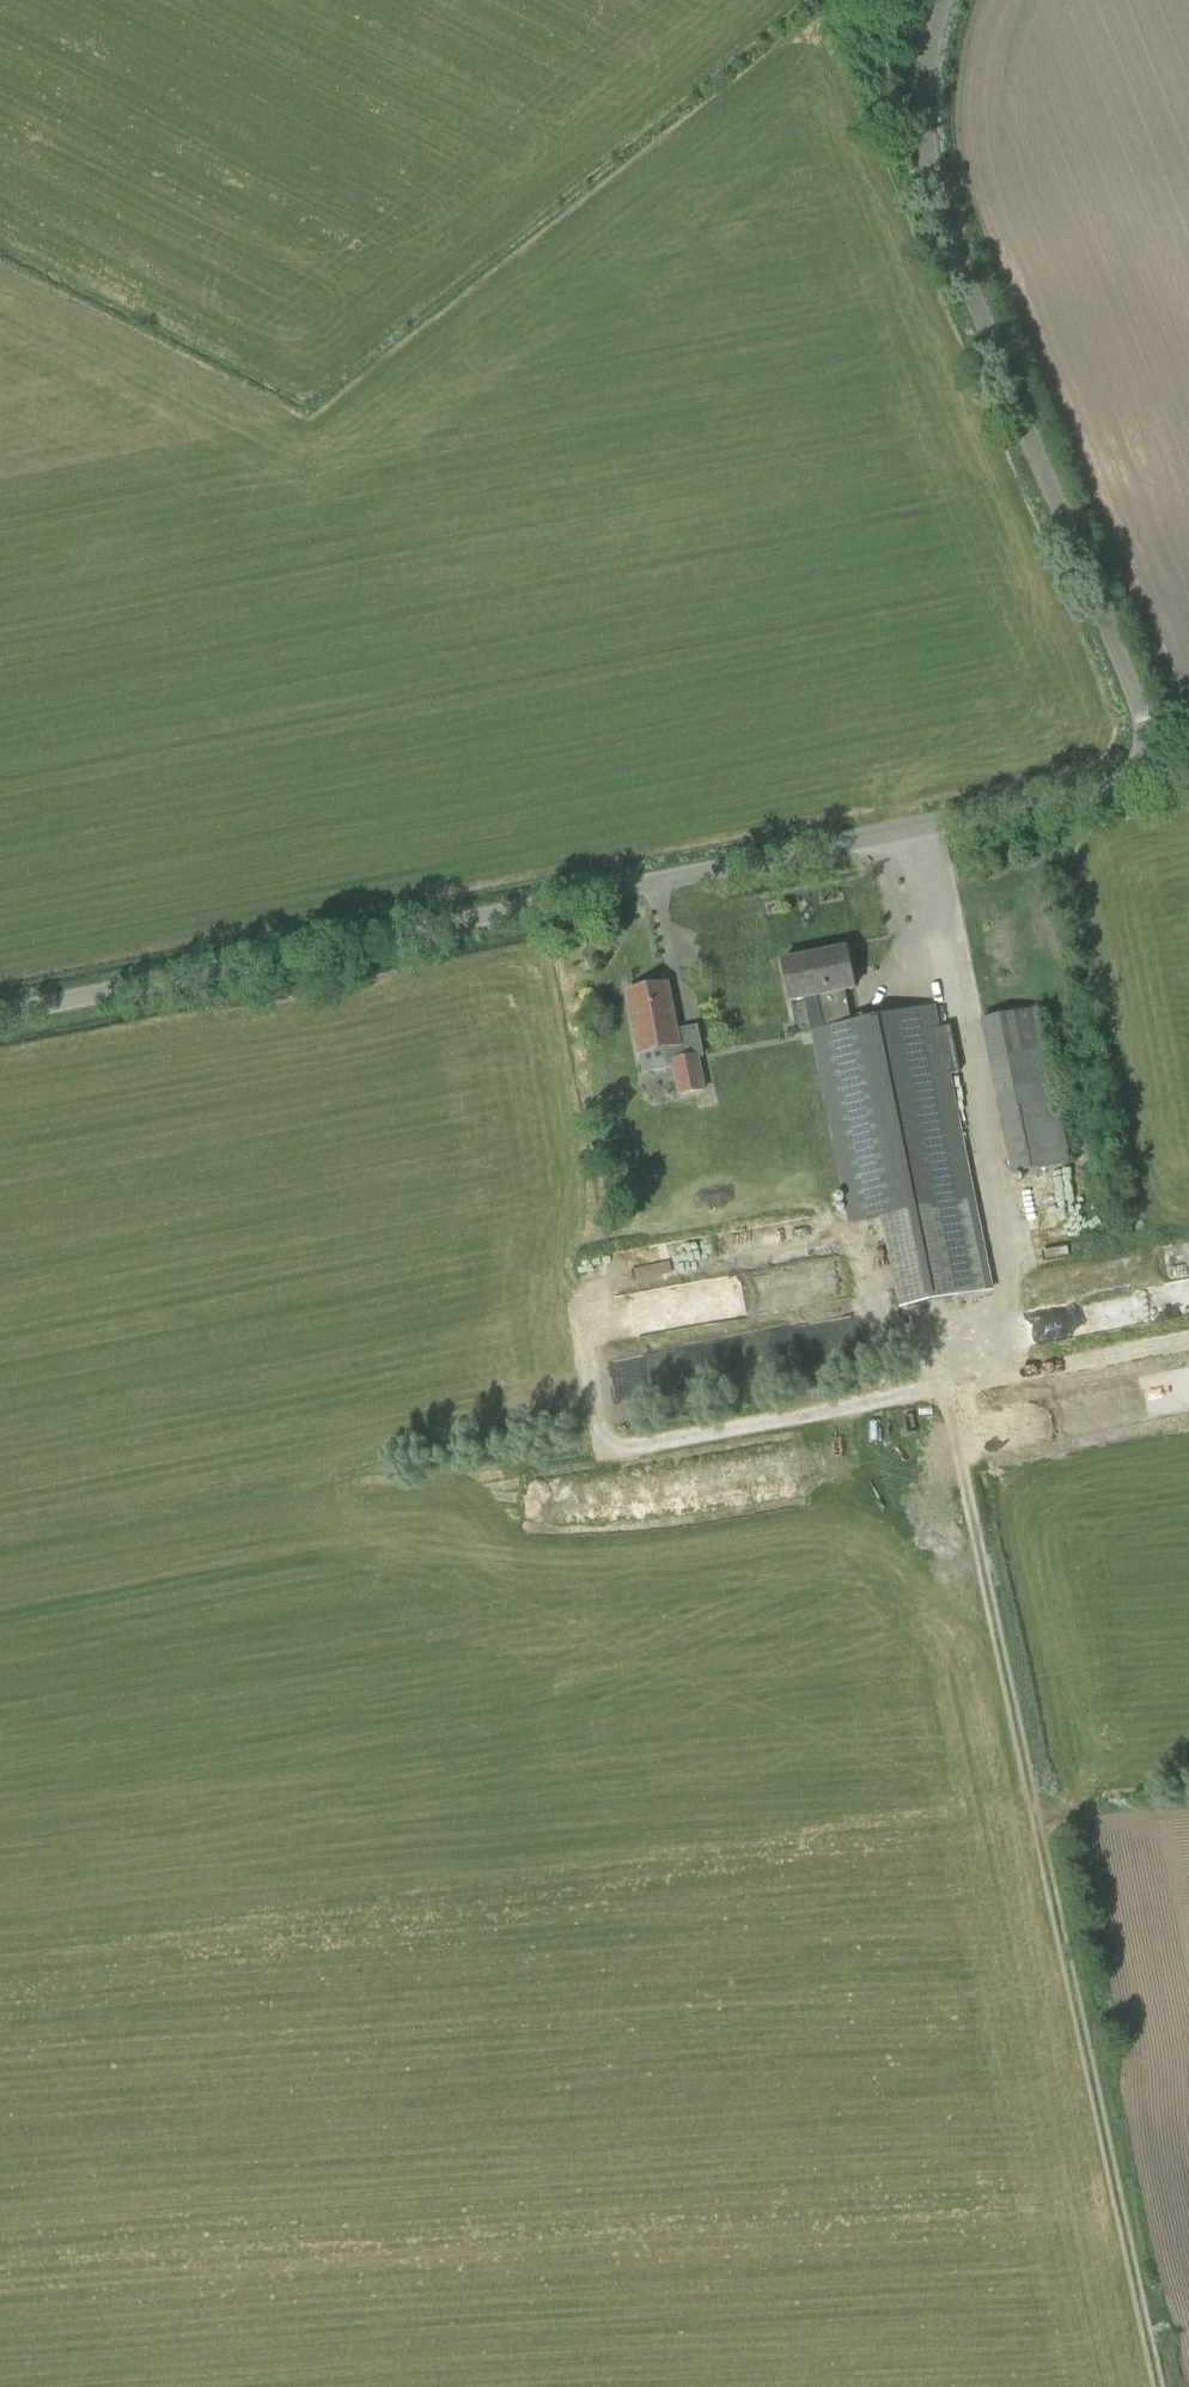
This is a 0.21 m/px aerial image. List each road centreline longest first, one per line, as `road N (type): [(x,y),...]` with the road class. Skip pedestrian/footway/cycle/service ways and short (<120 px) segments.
road 1 (unclassified): [(0,1014),(1162,777)]
road 2 (unclassified): [(1162,777),(943,218),(915,104),(943,0)]

